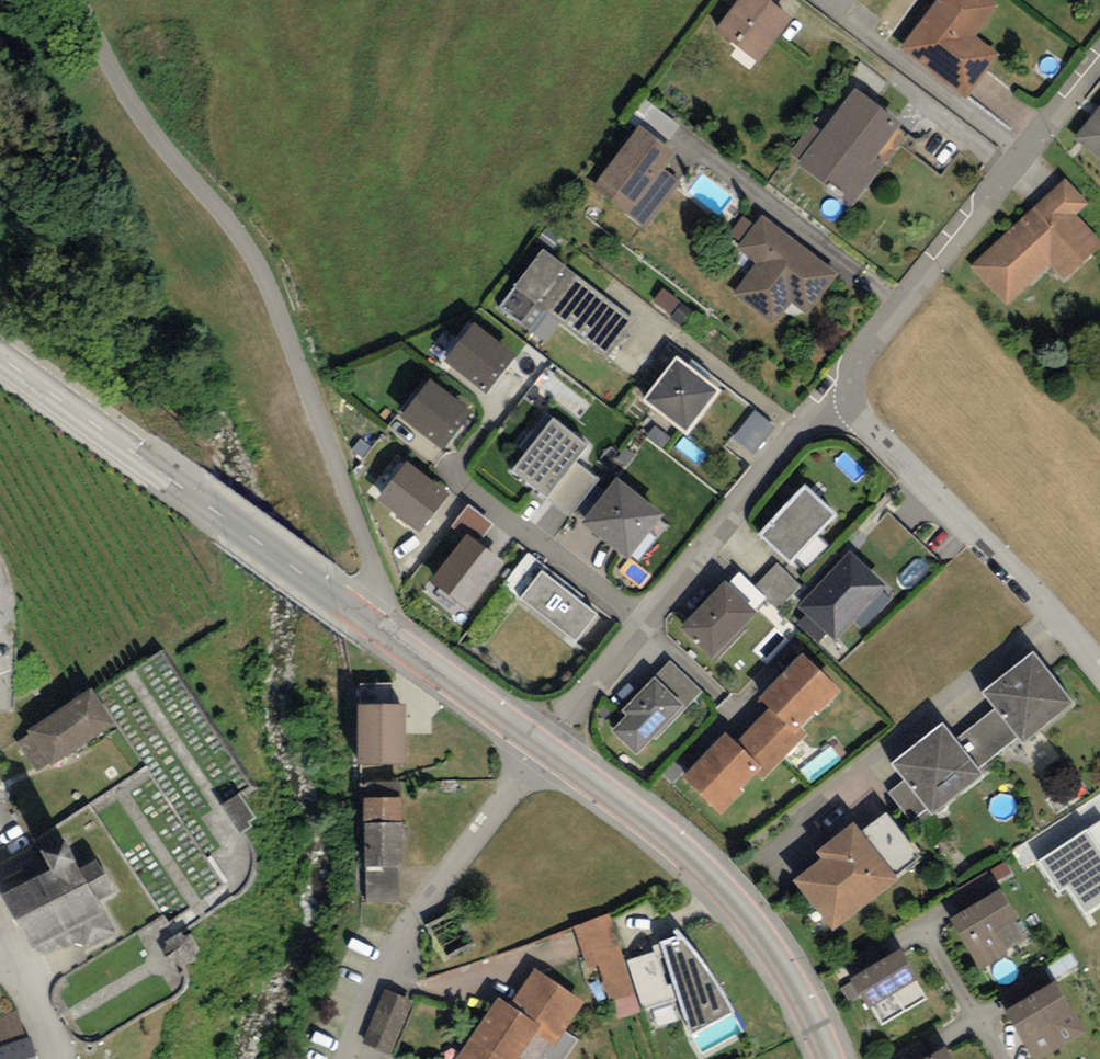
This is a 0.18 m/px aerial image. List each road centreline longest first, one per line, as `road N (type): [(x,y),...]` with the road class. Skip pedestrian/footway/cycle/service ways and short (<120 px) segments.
road 1 (unclassified): [(71,0),(139,114),(237,233),(265,278),(367,544),(378,623)]
road 2 (secondary): [(378,623),(0,358)]
road 3 (residential): [(546,746),(840,394)]
road 4 (secondary): [(833,1058),(763,927),(701,862),(546,746)]
road 5 (residential): [(840,394),(1099,62)]
road 6 (residential): [(840,394),(1001,557),(1099,675)]
road 7 (residential): [(546,746),(443,875),(396,955),(351,1058)]
road 8 (secondary): [(546,746),(378,623)]
road 9 (residential): [(53,1058),(5,945)]

